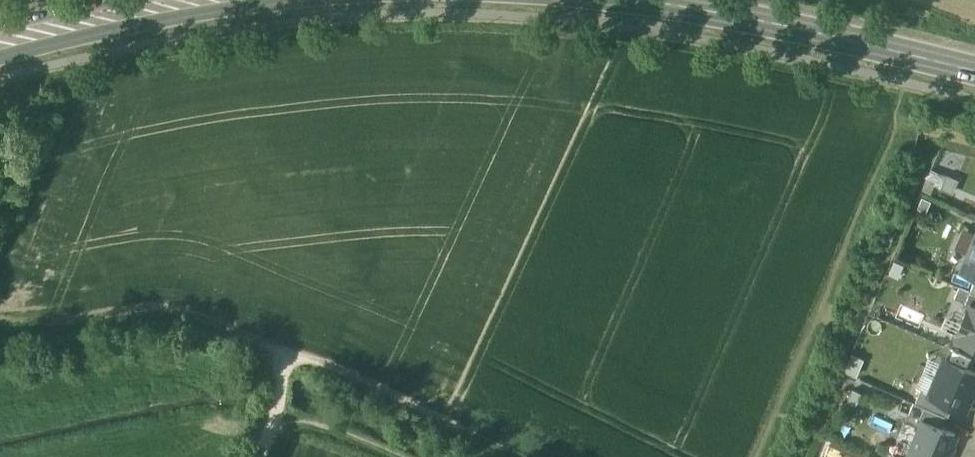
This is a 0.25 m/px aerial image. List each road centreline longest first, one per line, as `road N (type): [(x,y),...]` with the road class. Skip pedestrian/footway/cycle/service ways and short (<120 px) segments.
road 1 (residential): [(777,456),(915,133)]
road 2 (secondary): [(645,0),(974,71)]
road 3 (secondary): [(0,57),(193,14),(310,0)]
road 4 (track): [(21,331),(173,311),(296,357)]
road 5 (track): [(515,456),(296,357)]
road 6 (secondary): [(124,0),(0,27)]

